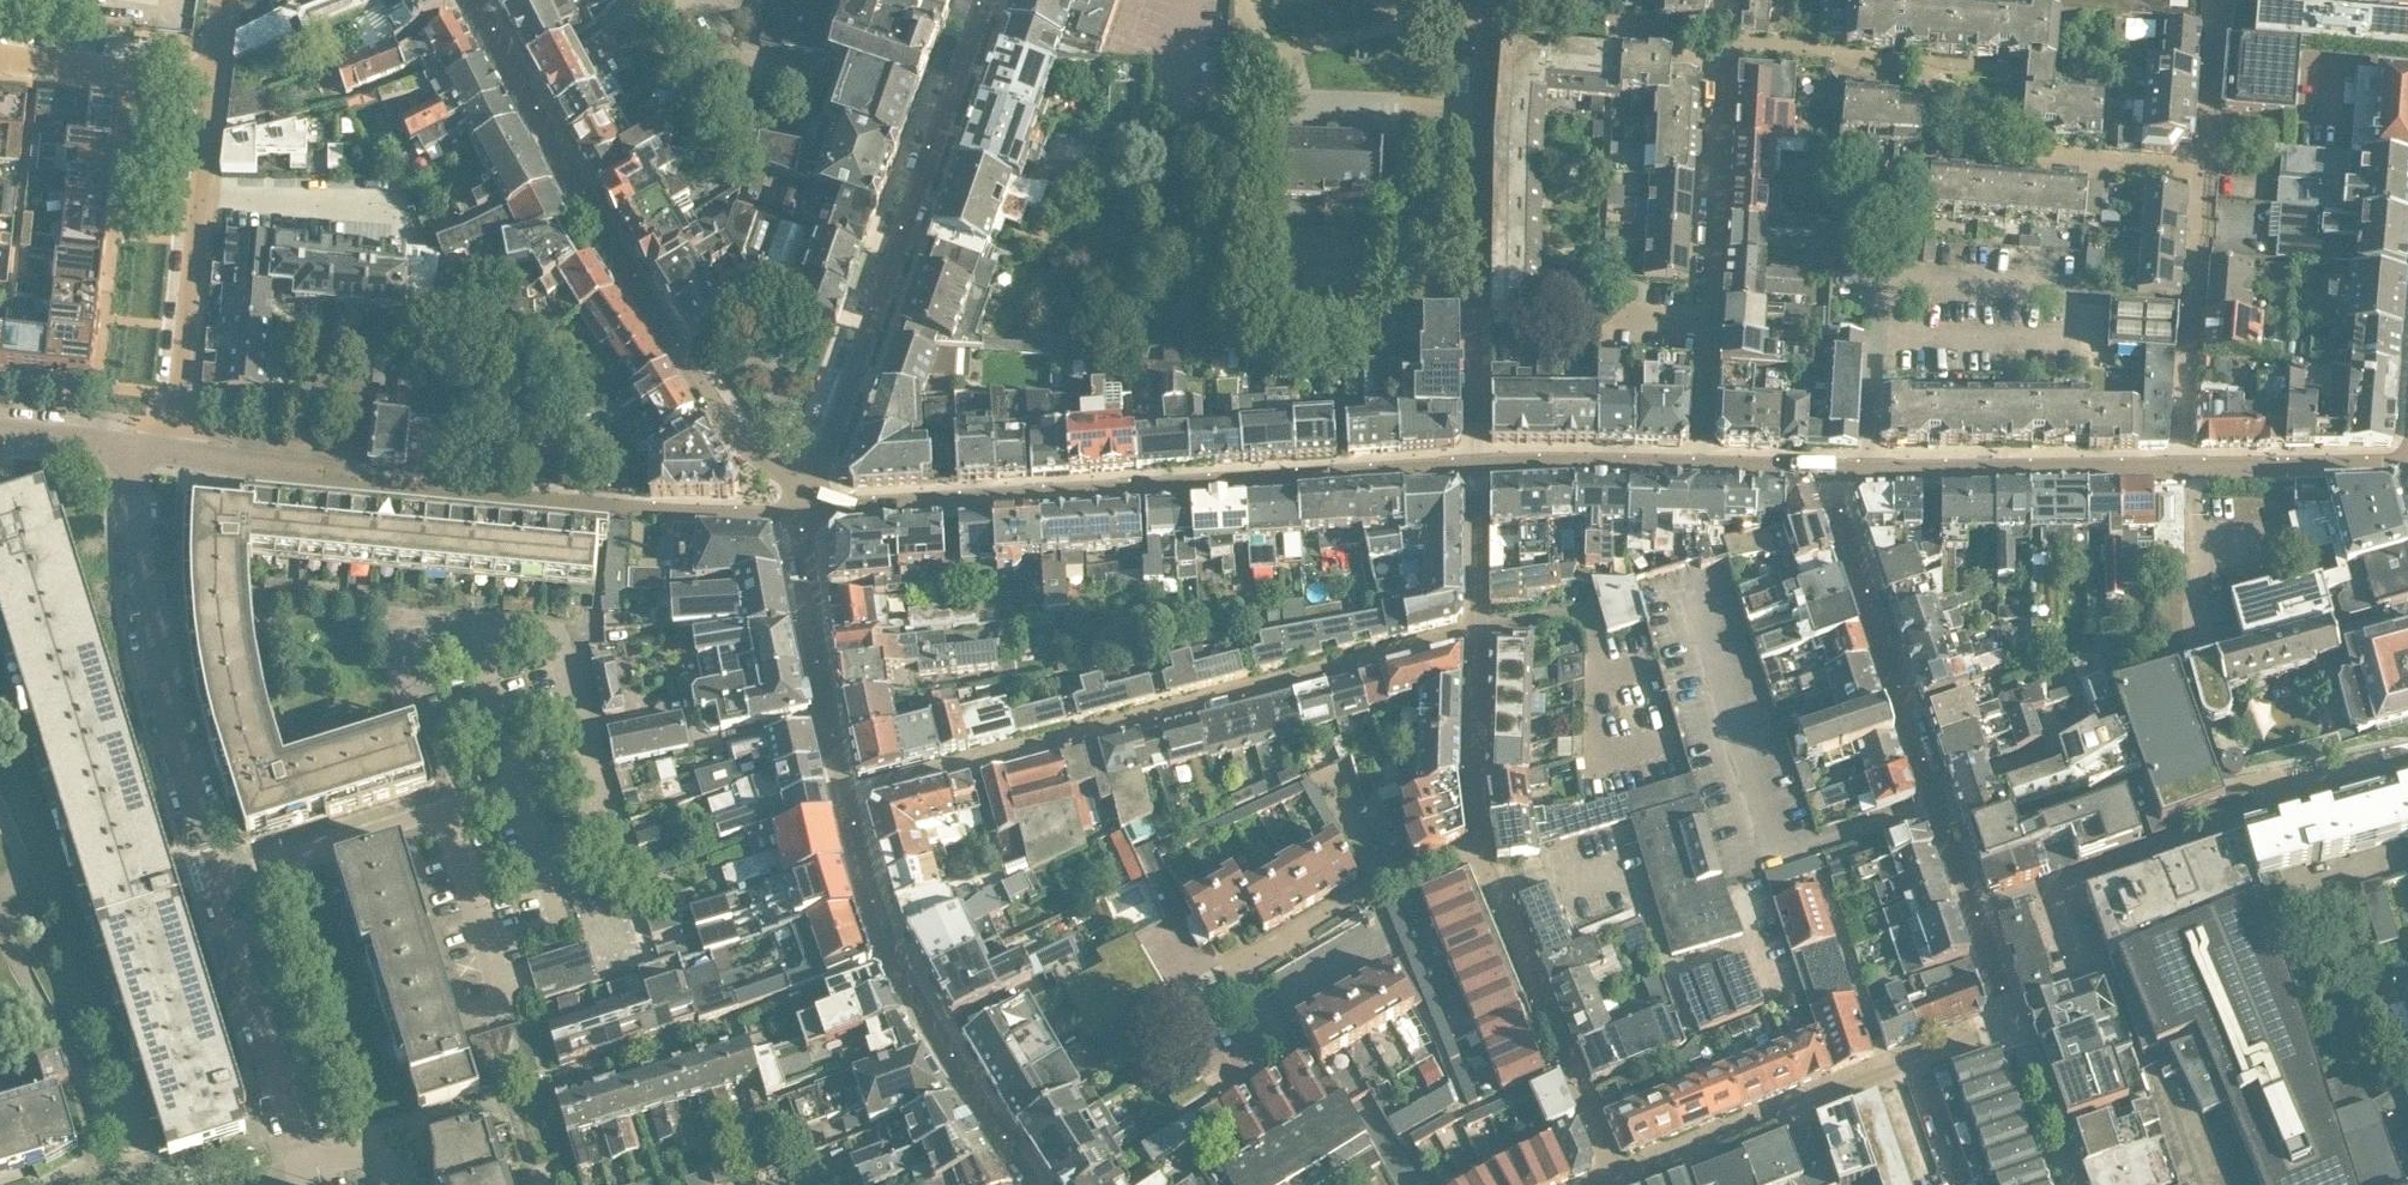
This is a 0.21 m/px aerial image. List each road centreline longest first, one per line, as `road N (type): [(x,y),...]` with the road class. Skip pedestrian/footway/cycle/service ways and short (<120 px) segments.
road 1 (residential): [(1477,465),(805,510)]
road 2 (unclassified): [(844,801),(1476,634)]
road 3 (unclassified): [(471,0),(707,398),(754,453),(812,486)]
road 4 (unclassified): [(1612,1177),(2008,1016),(1974,917)]
road 5 (residential): [(812,486),(983,0)]
road 6 (residential): [(1974,917),(1822,467)]
road 7 (residential): [(2179,467),(2217,0)]
road 8 (residential): [(1729,0),(1700,465)]
road 9 (residential): [(1492,0),(1474,185),(1477,465)]
road 10 (unclassified): [(2407,775),(1974,917)]
road 11 (unclassified): [(223,0),(173,451)]
road 12 (unclassified): [(217,877),(152,650),(136,540),(136,447)]
road 13 (unclassified): [(844,801),(892,961),(1029,1184)]
road 14 (residential): [(2179,467),(1822,467)]
road 15 (unclassified): [(1477,849),(1612,1177)]
road 16 (unclassified): [(300,1167),(217,877)]
road 17 (unclassified): [(805,510),(811,630),(844,801)]
road 18 (residential): [(1237,964),(1349,898),(1477,849)]
road 19 (unclassified): [(217,877),(438,809)]
road 20 (residential): [(2407,470),(2179,467)]
road 21 (residential): [(1700,465),(1477,465)]
road 22 (unclassified): [(1476,634),(1477,849)]
road 23 (residential): [(438,809),(506,1012)]
road 24 (unclassified): [(361,482),(173,451)]
road 25 (unclassified): [(1476,634),(1477,465)]
road 26 (unclassified): [(136,447),(0,432)]
road 27 (residential): [(1822,467),(1700,465)]

